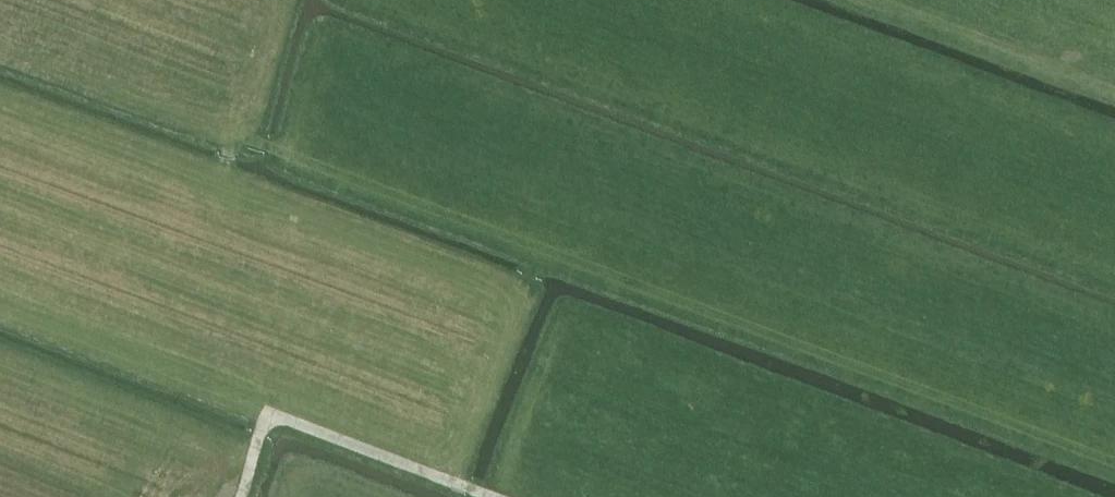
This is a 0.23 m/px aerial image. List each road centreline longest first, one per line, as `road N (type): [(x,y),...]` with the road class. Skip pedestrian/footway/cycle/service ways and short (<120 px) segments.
road 1 (track): [(485,496),(277,420),(246,496)]

